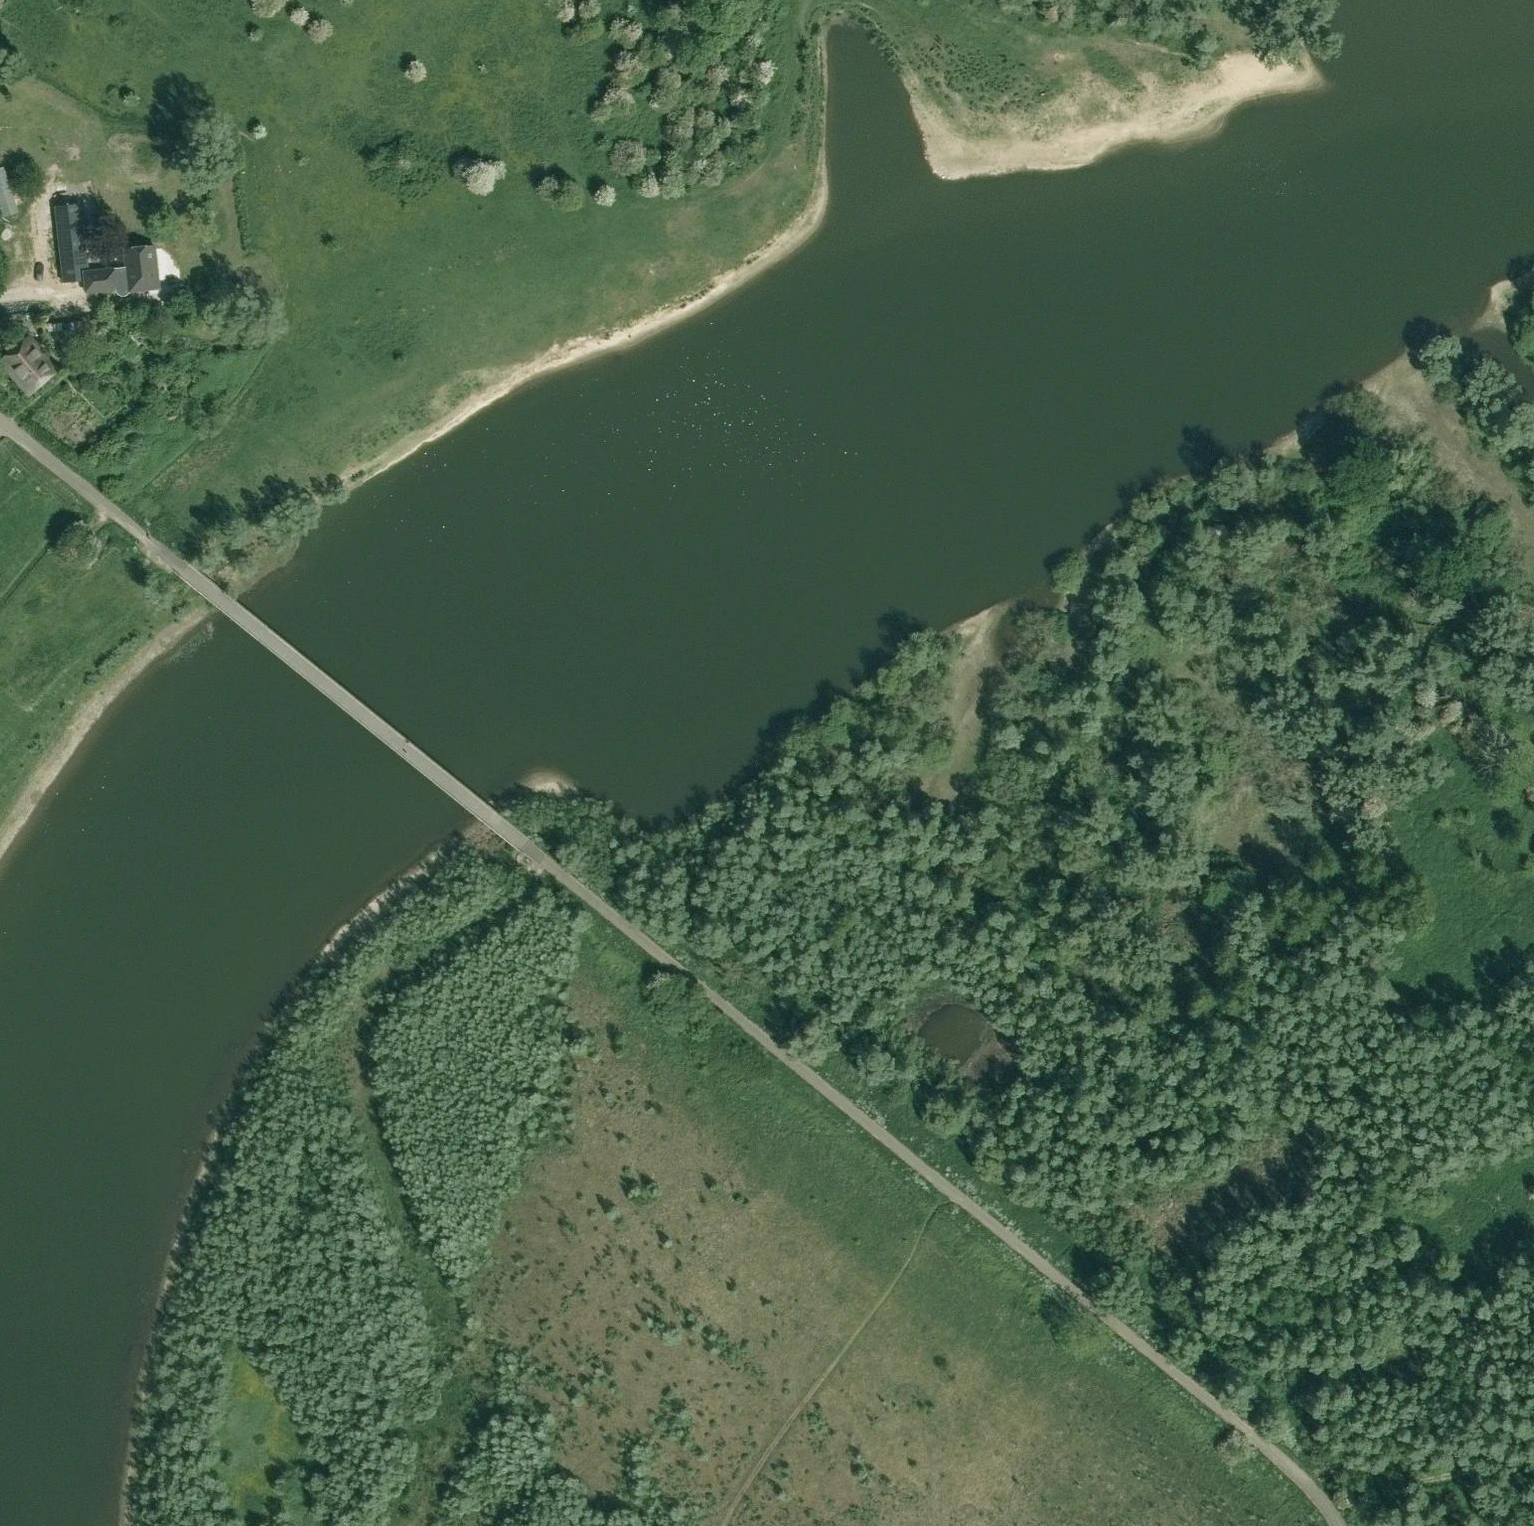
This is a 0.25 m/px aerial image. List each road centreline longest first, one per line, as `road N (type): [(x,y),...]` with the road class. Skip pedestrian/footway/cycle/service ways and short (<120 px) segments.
road 1 (unclassified): [(182,567),(0,416)]
road 2 (unclassified): [(1338,1525),(1242,1425)]

